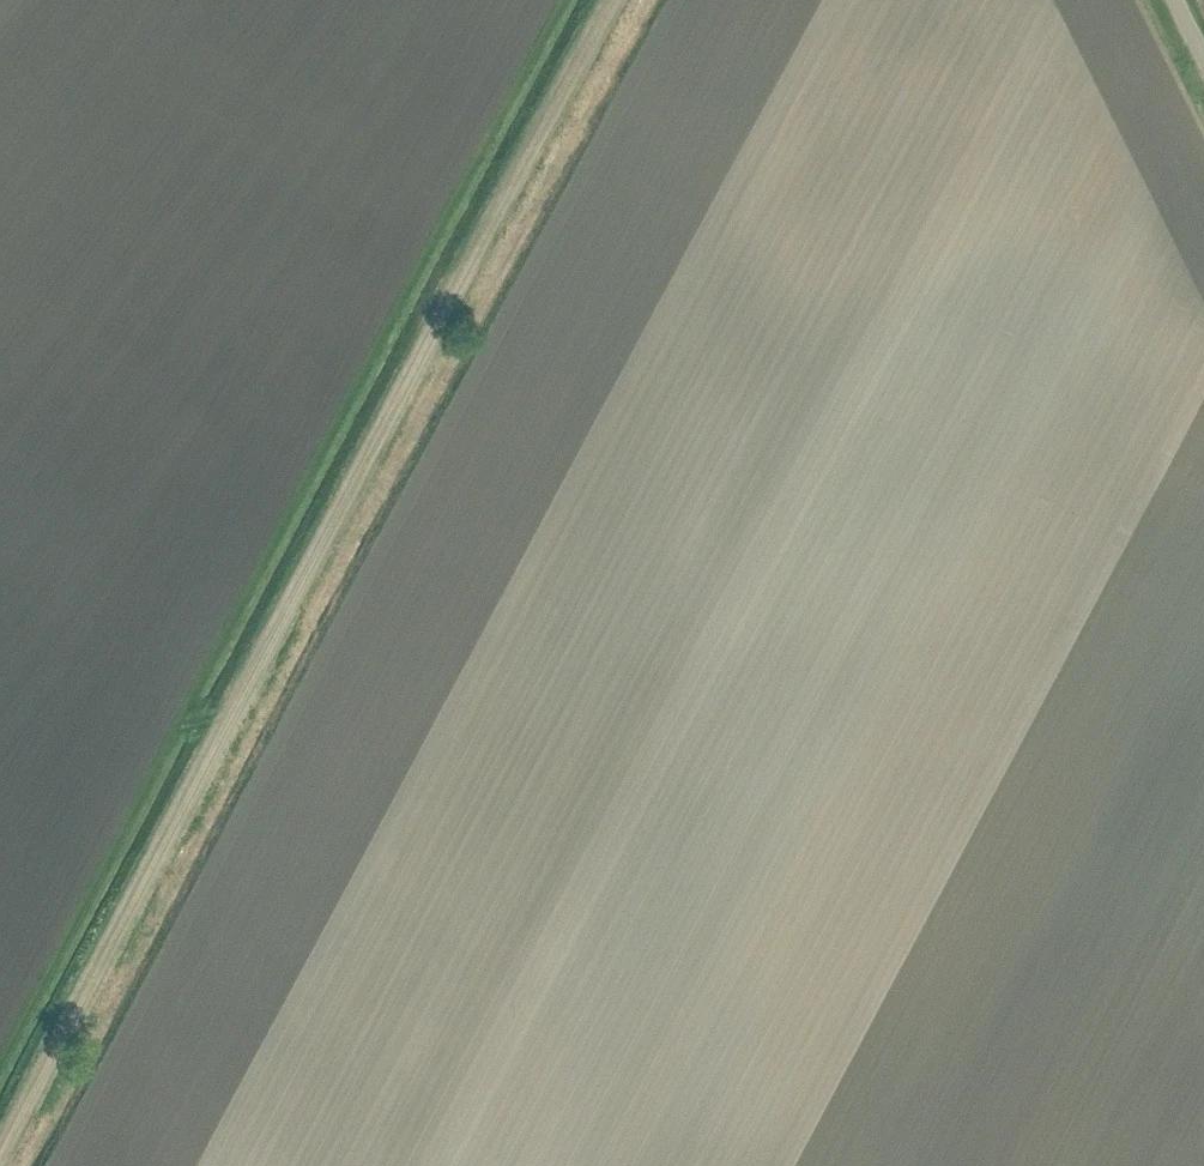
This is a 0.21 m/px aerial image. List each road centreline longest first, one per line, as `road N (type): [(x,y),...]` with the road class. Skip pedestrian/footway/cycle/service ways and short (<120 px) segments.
road 1 (track): [(610,0),(0,1155)]

